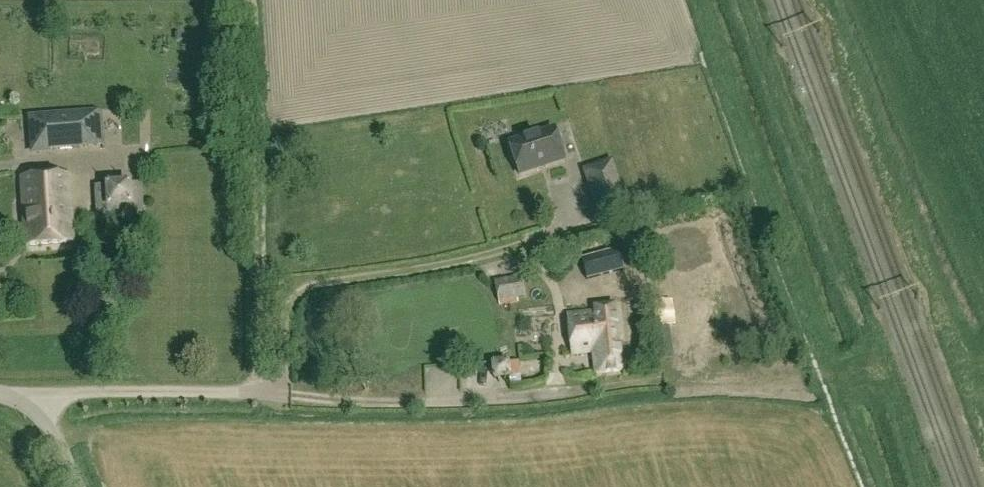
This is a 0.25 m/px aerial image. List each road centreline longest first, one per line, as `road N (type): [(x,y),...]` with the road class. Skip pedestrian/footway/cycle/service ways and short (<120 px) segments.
road 1 (track): [(280,394),(287,304),(304,288),(476,258),(554,231)]
road 2 (unclassified): [(280,394),(86,394),(30,408)]

